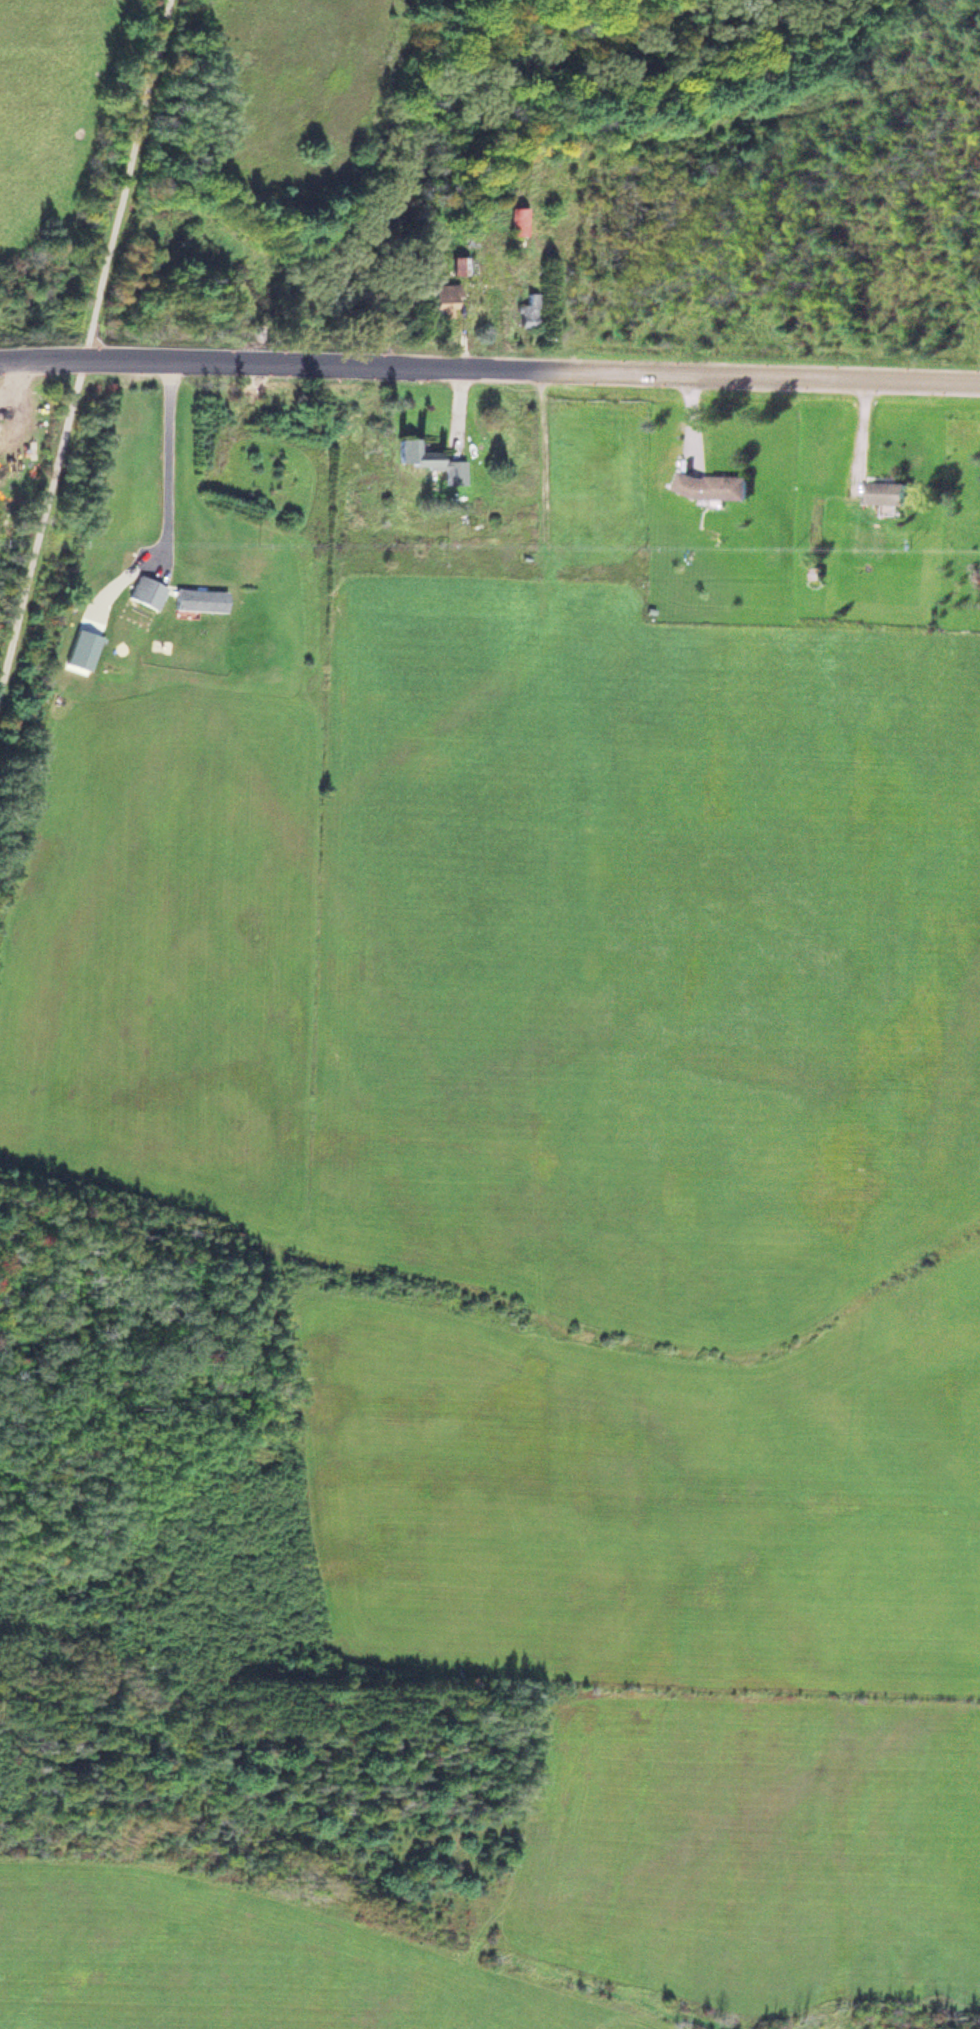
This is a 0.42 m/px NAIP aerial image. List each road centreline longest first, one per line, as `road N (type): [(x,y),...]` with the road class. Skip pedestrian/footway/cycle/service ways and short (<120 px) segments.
road 1 (secondary): [(979,384),(0,359)]

